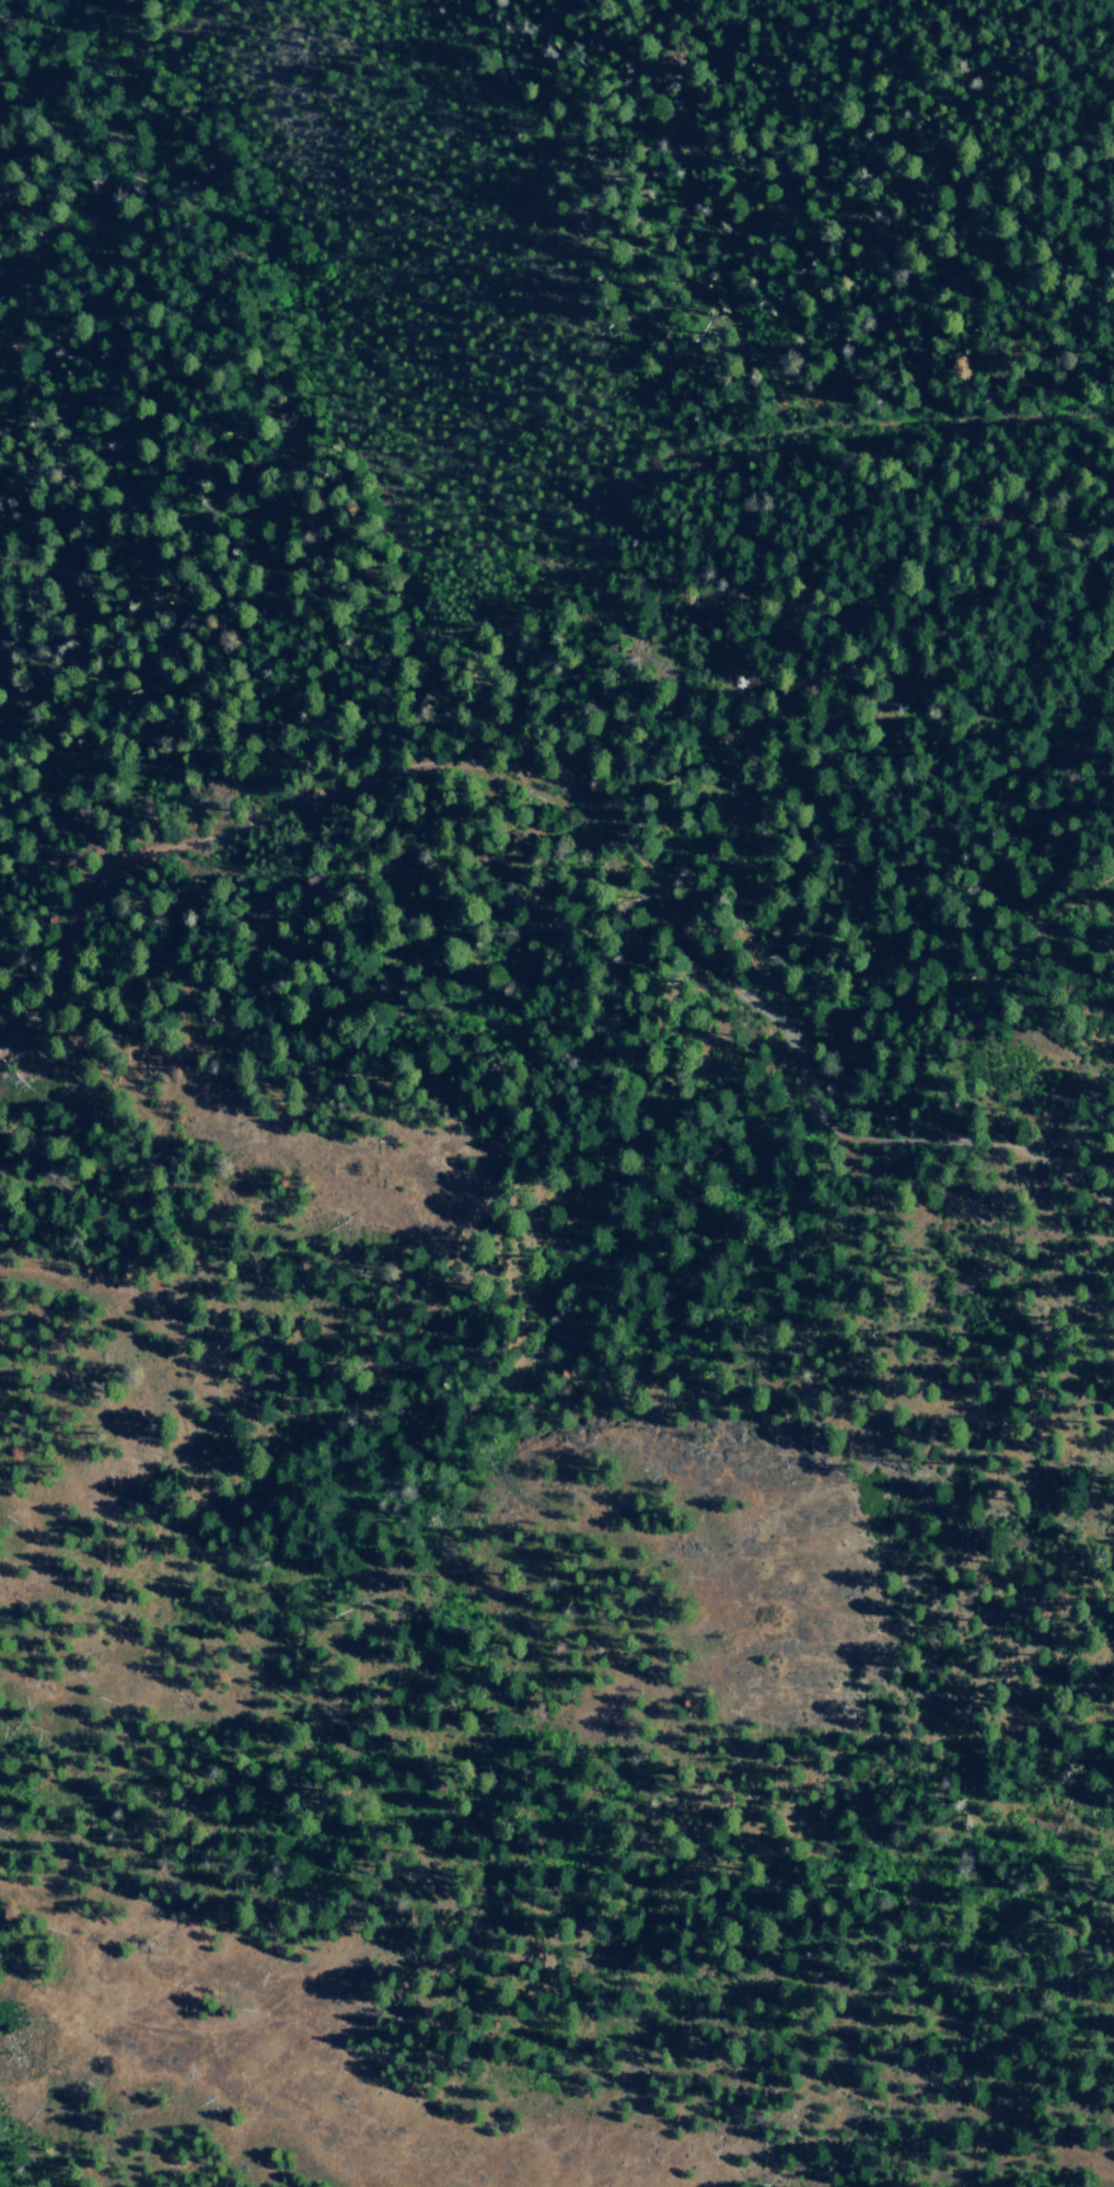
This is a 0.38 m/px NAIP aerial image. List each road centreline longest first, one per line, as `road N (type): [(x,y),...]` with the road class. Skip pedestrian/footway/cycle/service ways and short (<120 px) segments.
road 1 (track): [(0,1061),(55,1000),(93,892),(120,863),(397,775),(490,765),(581,794),(607,817),(722,973),(780,1019),(825,1122),(867,1141),(999,1144),(1049,1160),(1113,1205)]
road 2 (track): [(1113,413),(742,439),(674,463),(631,491),(606,542),(608,587),(709,737),(780,1019)]

